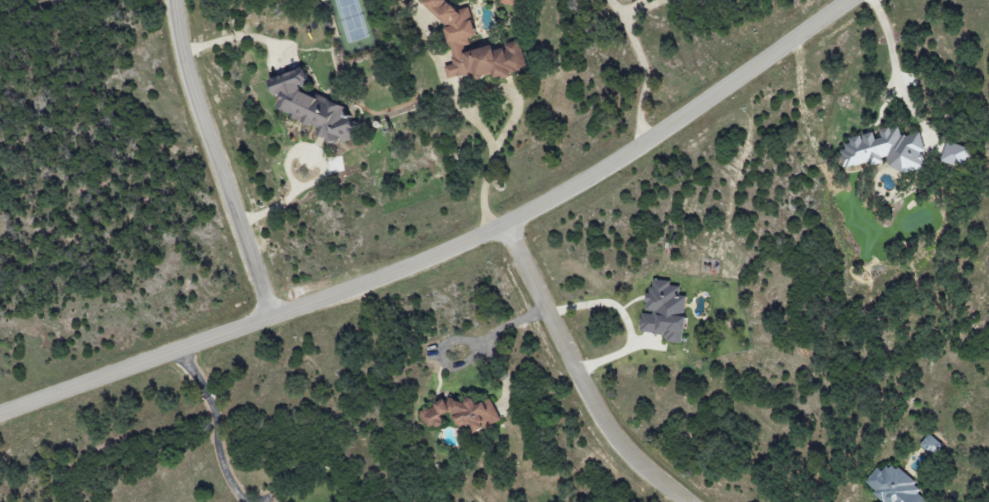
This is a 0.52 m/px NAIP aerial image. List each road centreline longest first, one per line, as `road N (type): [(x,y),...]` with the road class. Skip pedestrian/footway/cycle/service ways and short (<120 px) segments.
road 1 (residential): [(0,417),(489,233),(601,173),(856,0)]
road 2 (residential): [(271,319),(203,127),(175,0)]
road 3 (residential): [(683,501),(614,439),(507,224)]

